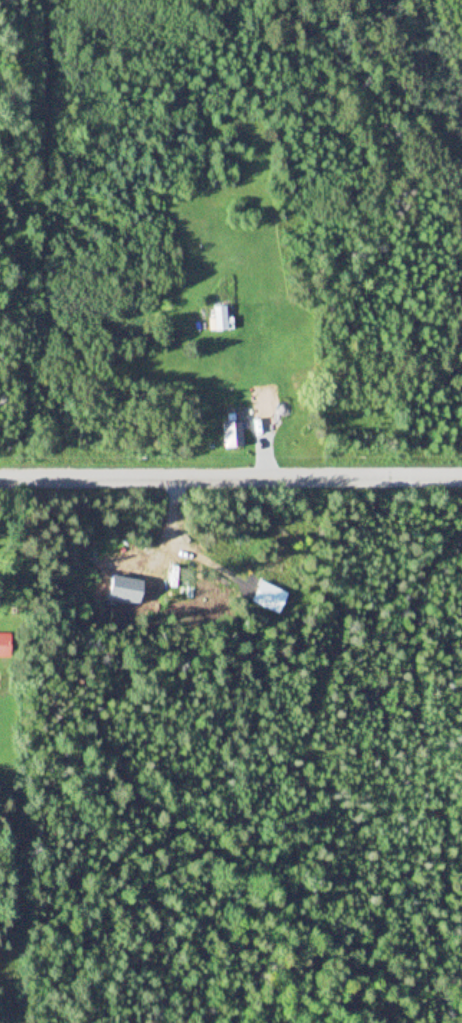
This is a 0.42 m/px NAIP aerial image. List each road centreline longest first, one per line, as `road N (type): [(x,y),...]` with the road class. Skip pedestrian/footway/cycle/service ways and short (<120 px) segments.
road 1 (residential): [(0,478),(461,477)]

